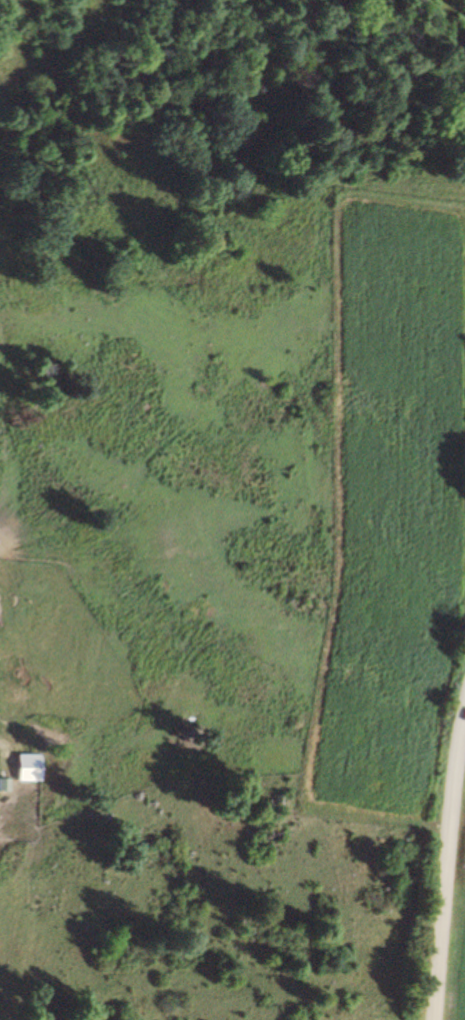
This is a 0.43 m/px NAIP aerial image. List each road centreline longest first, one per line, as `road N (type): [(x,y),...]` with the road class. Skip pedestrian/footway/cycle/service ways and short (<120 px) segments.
road 1 (residential): [(464,713),(433,1019)]

